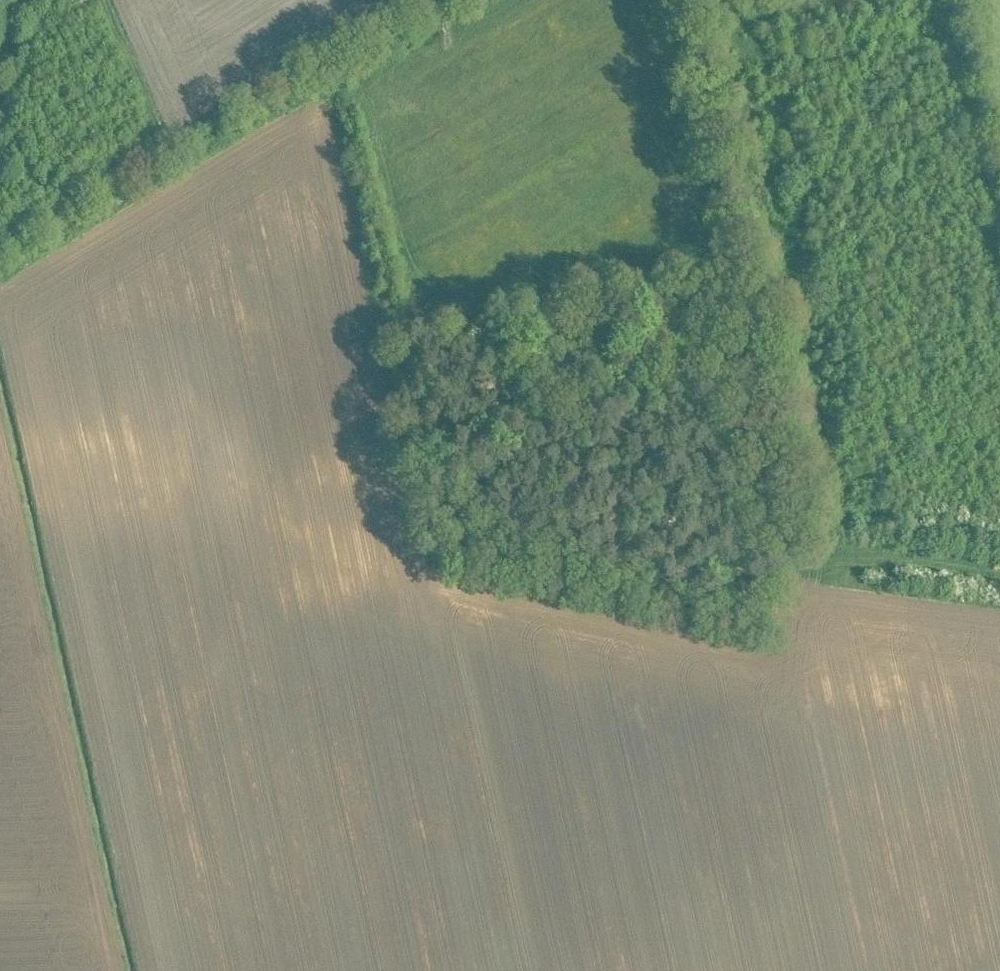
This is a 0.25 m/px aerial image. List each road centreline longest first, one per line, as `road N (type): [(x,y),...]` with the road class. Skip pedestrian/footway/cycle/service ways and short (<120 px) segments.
road 1 (track): [(999,577),(832,558)]

